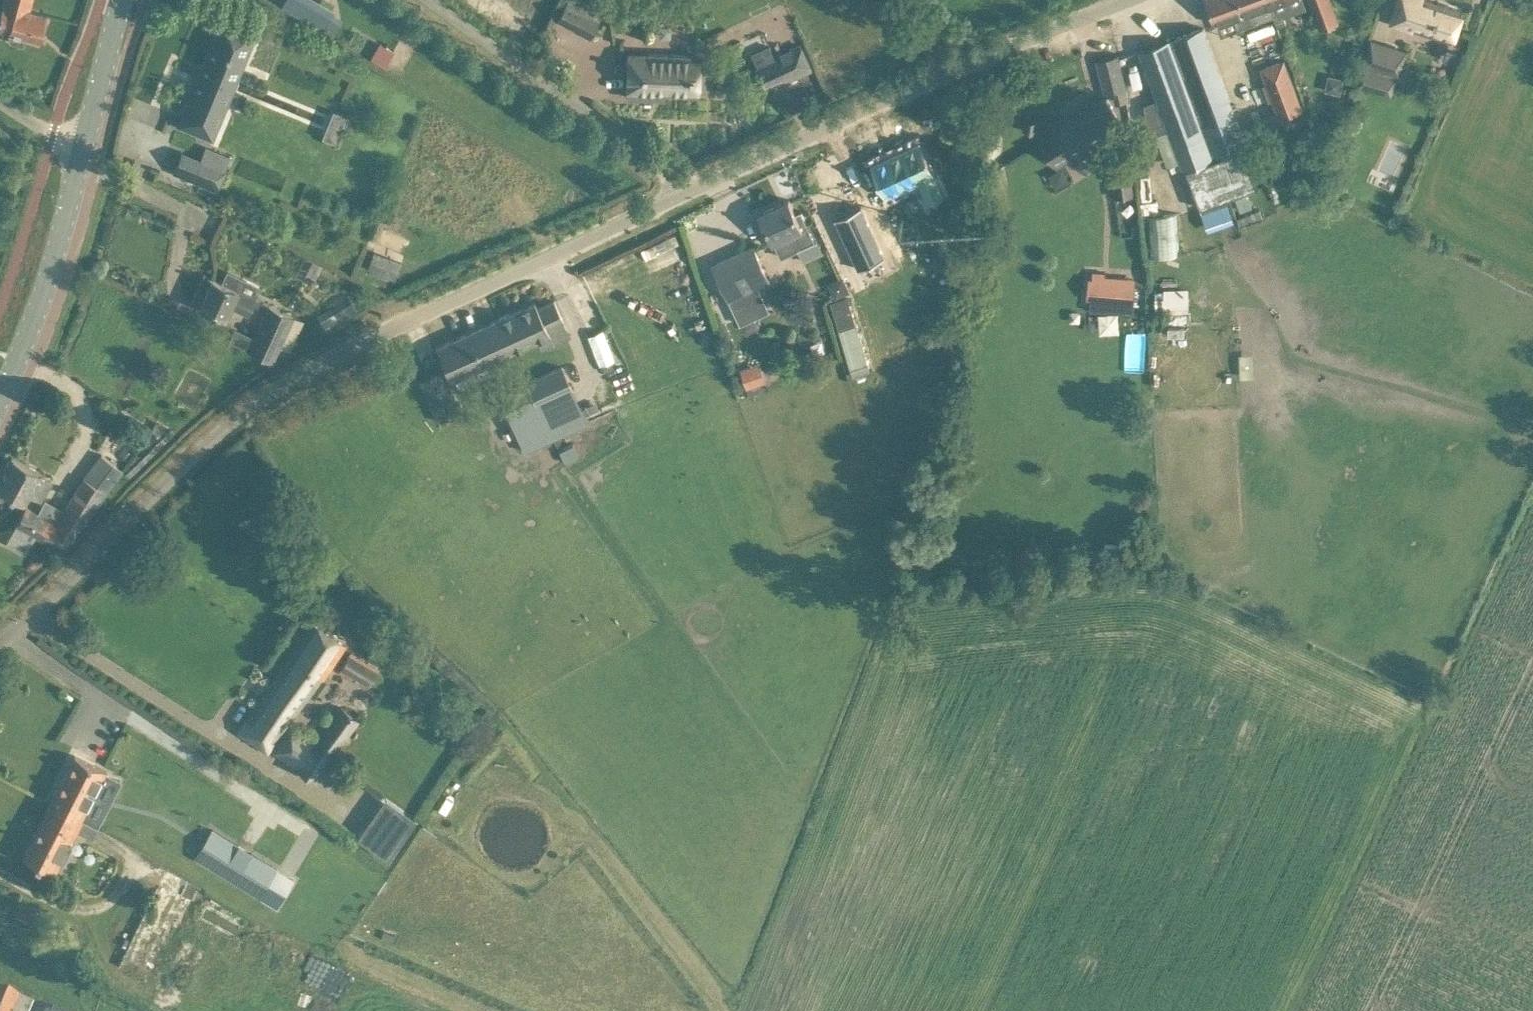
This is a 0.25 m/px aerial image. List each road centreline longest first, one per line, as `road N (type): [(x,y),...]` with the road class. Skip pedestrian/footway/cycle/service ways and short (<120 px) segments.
road 1 (unclassified): [(0,640),(282,382),(683,195)]
road 2 (unclassified): [(683,195),(1126,0)]
road 3 (unclassified): [(683,195),(641,148),(435,0)]
road 4 (tertiary): [(0,398),(47,276),(81,151)]
road 5 (tertiary): [(81,151),(122,0)]

